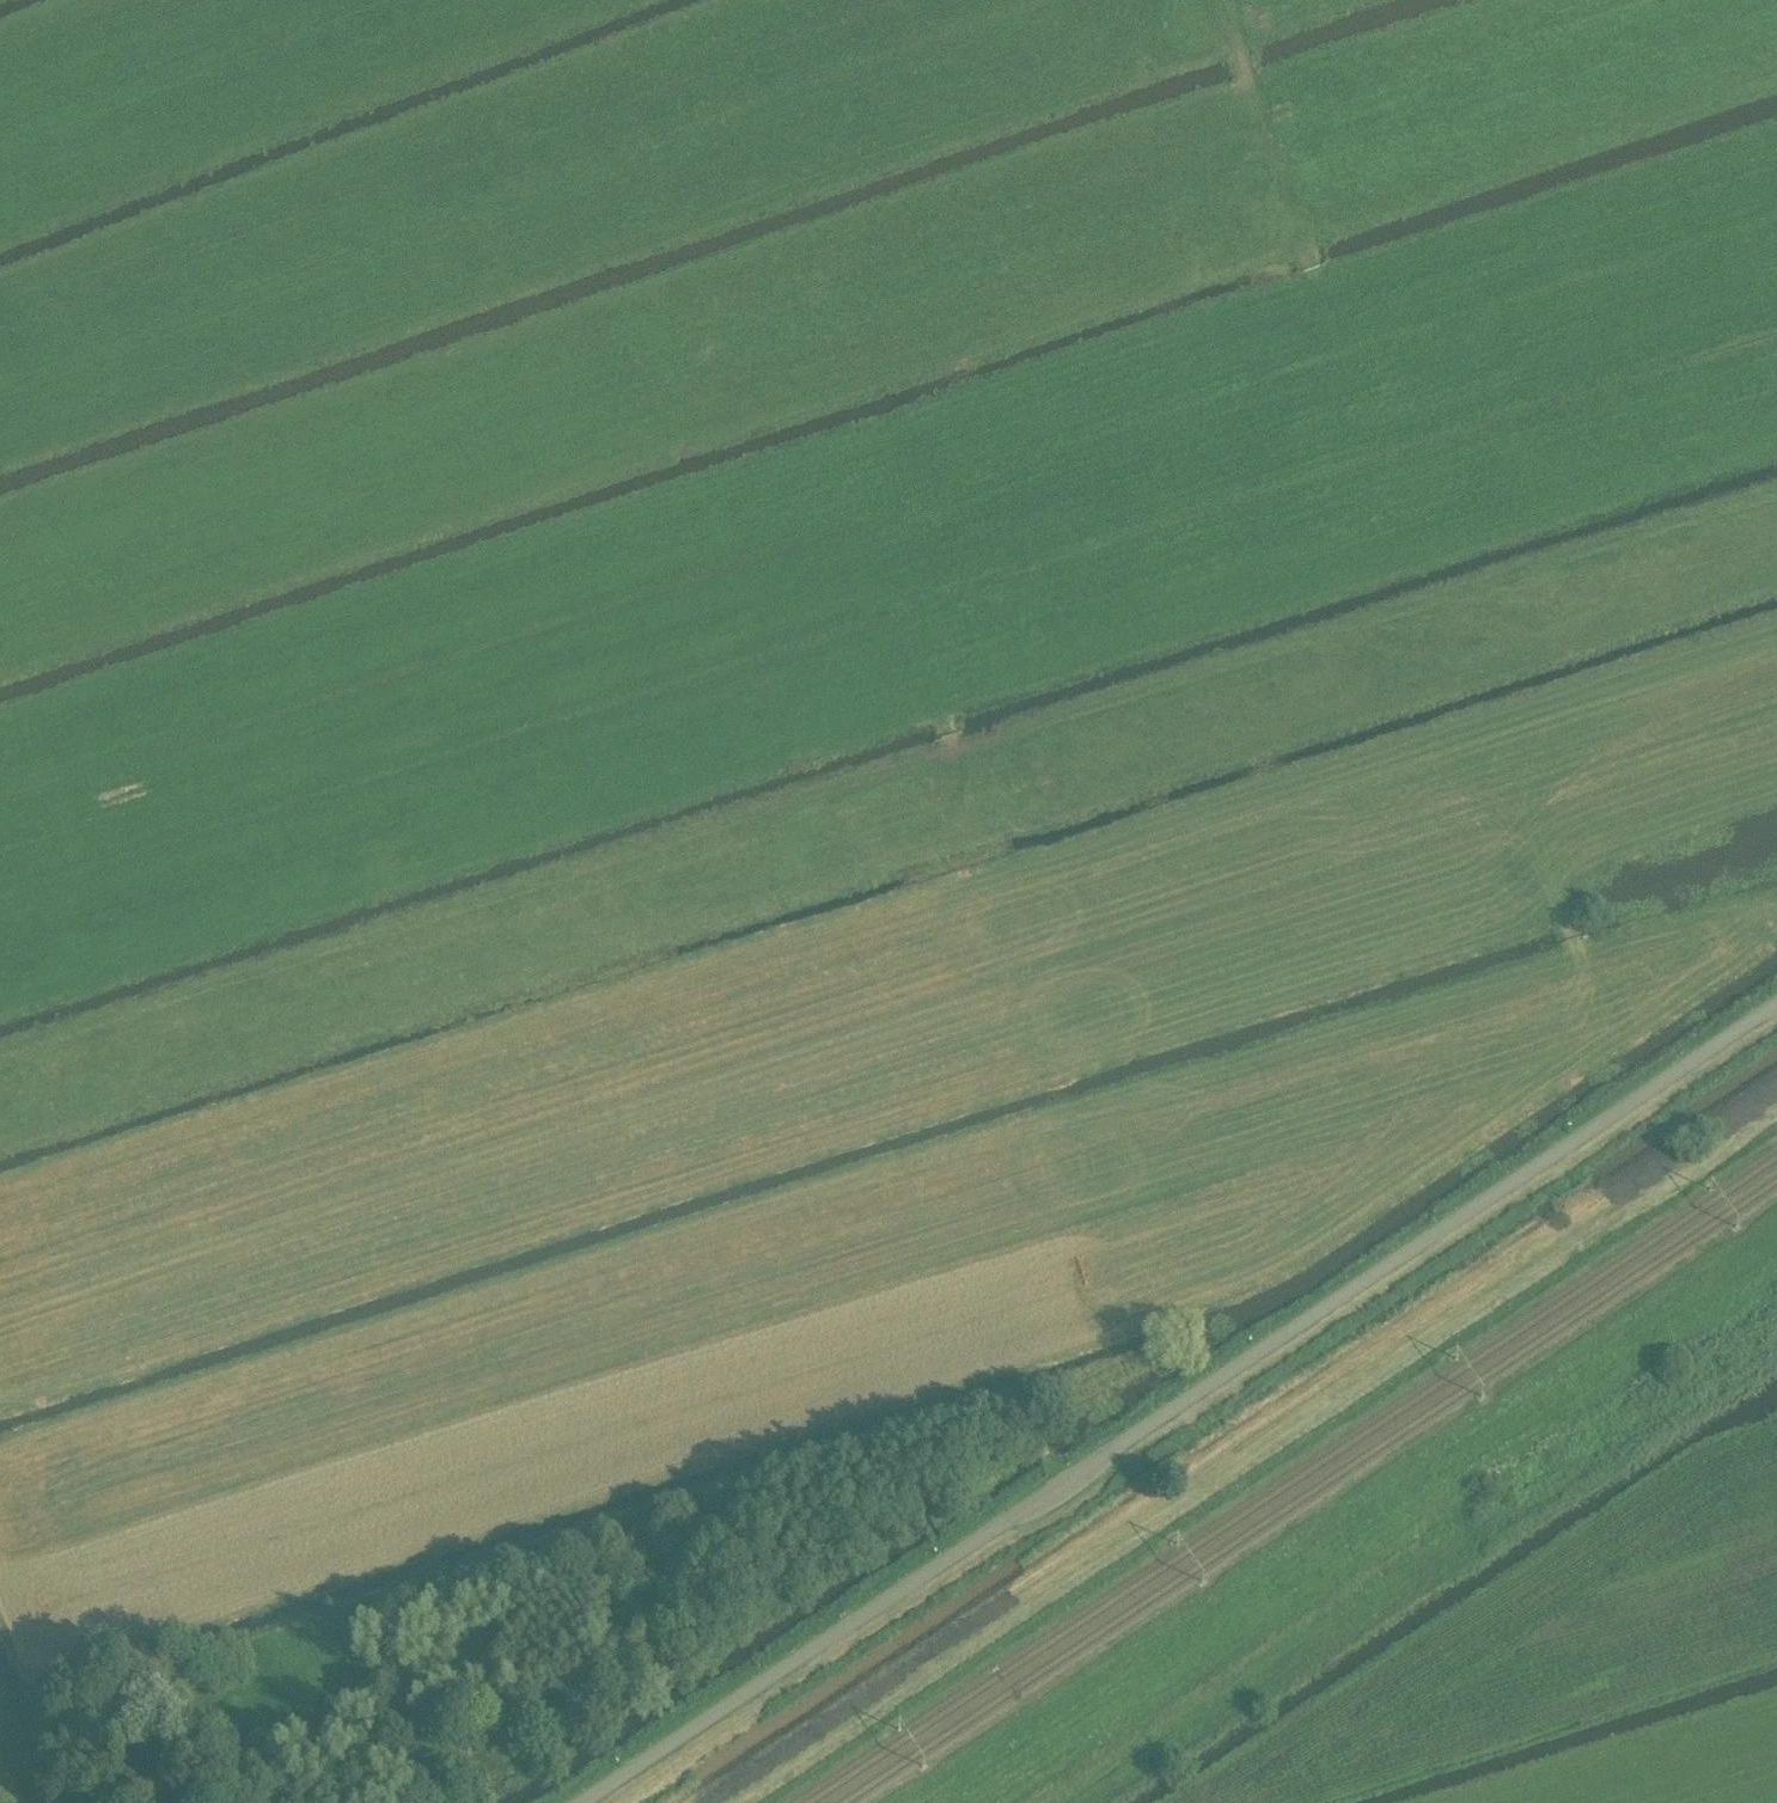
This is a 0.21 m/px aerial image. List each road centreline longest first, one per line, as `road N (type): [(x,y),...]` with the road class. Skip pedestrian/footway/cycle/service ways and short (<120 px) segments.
road 1 (unclassified): [(581,1802),(1776,1005)]

